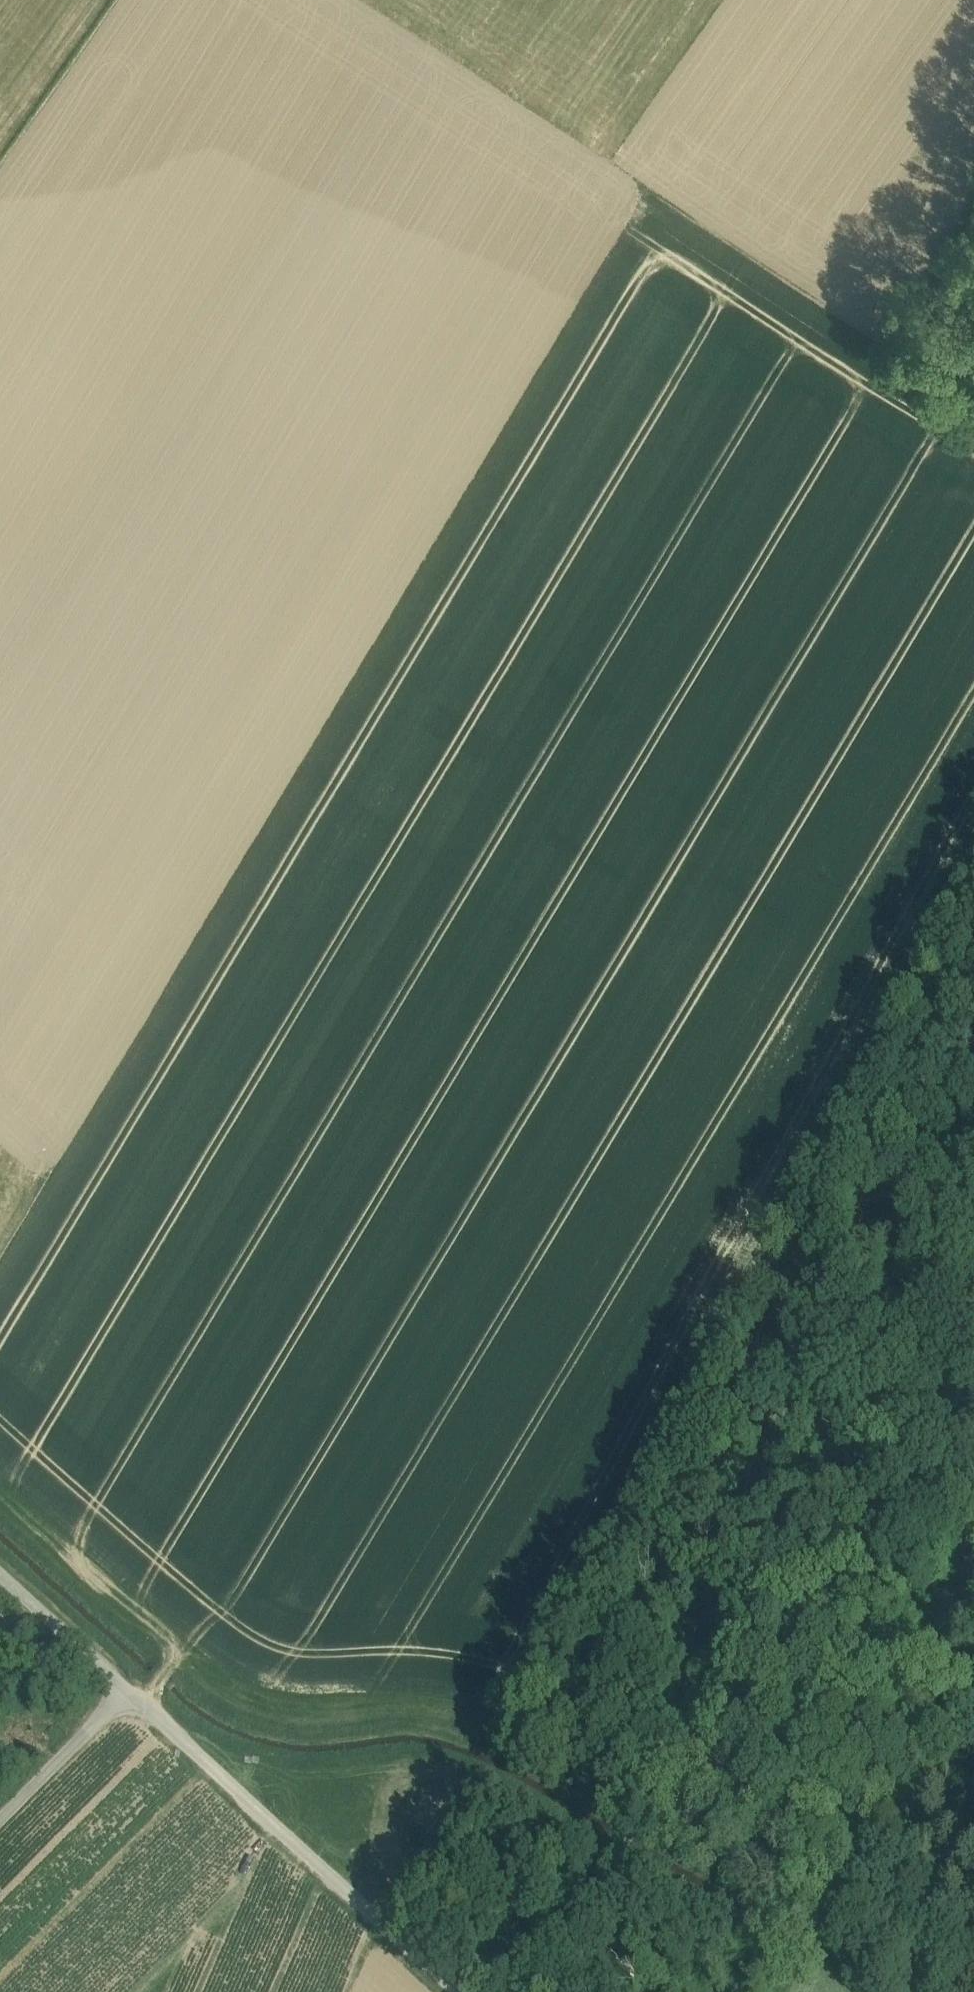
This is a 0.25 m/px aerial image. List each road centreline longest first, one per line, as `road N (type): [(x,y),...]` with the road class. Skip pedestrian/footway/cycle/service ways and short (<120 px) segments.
road 1 (unclassified): [(131,1690),(462,1991)]
road 2 (unclassified): [(0,1824),(131,1690)]
road 3 (unclassified): [(0,1572),(131,1690)]

